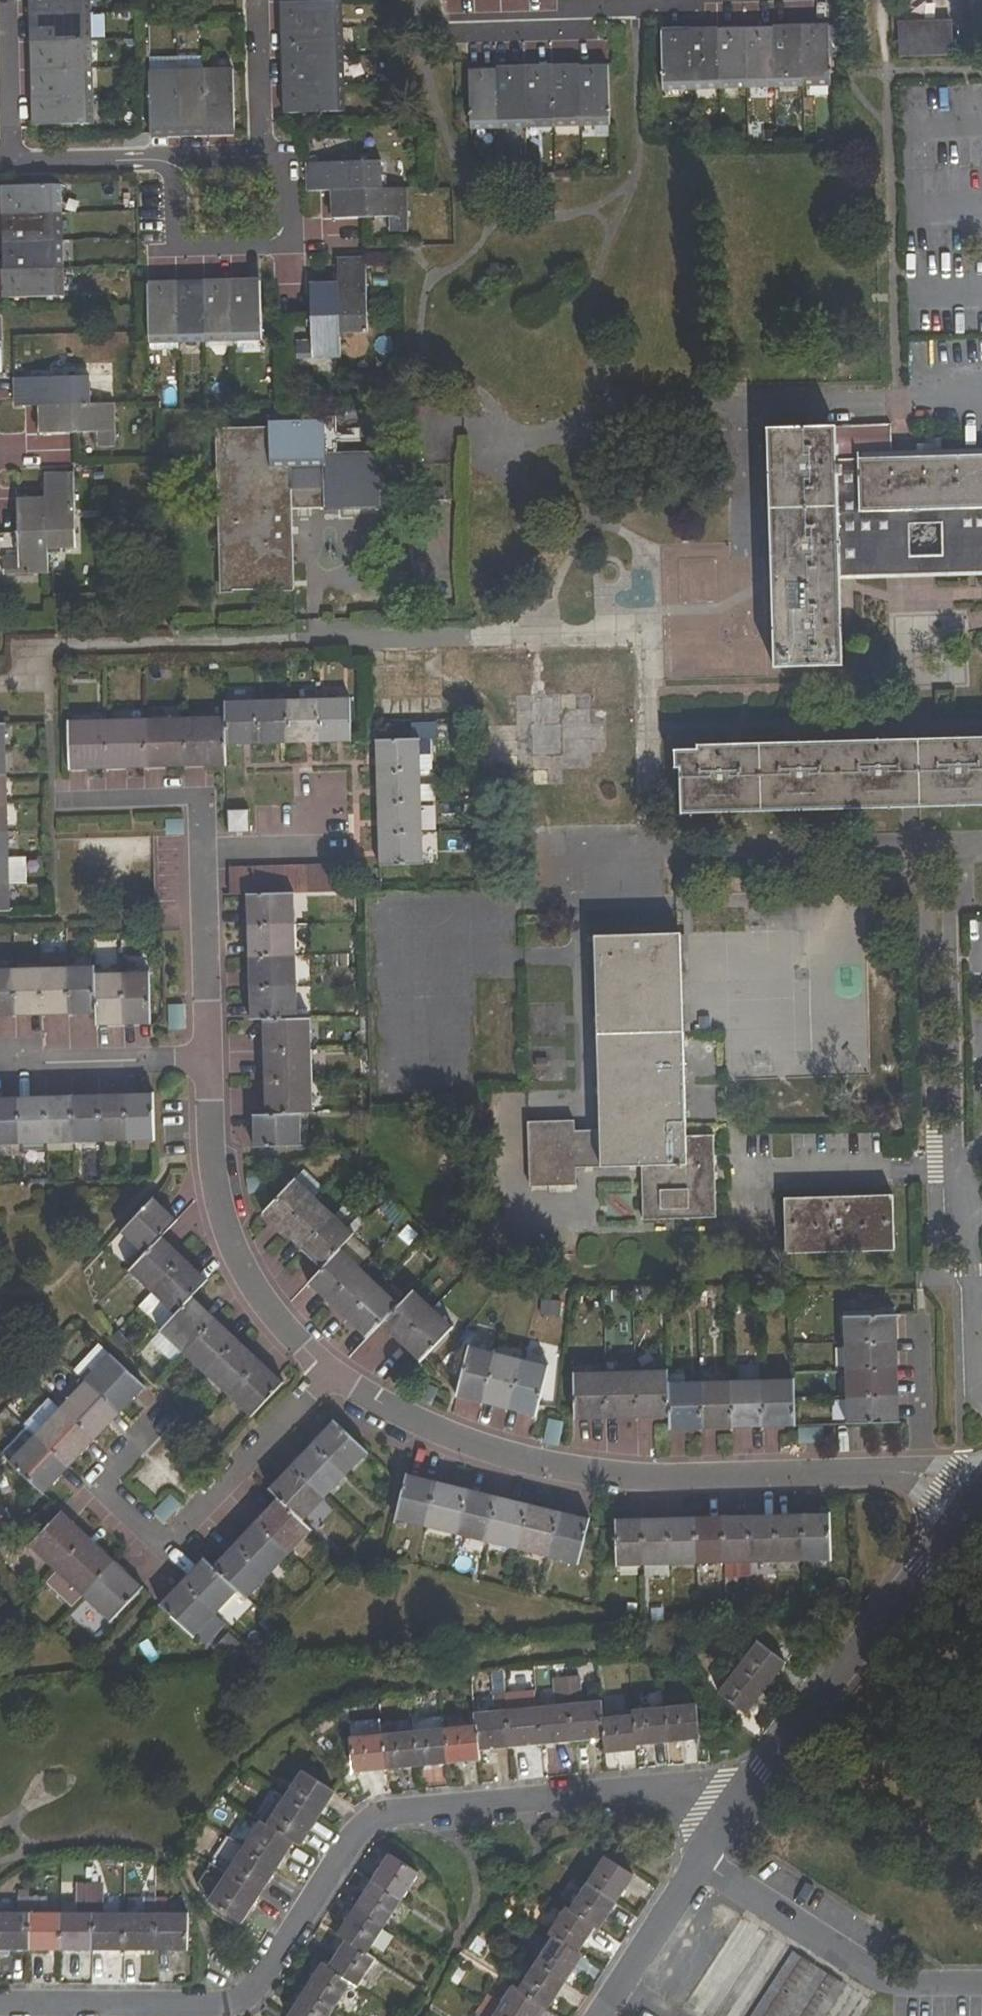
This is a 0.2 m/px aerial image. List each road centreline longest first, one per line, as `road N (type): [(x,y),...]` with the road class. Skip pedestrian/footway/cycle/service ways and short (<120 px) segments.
road 1 (residential): [(973,1496),(893,1472),(618,1481),(520,1460),(378,1404),(278,1329),(232,1256),(213,1176),(204,801),(76,802)]
road 2 (residential): [(0,2003),(247,1994),(370,1825),(386,1814),(651,1791),(739,1809)]
road 3 (residential): [(981,1386),(965,1203),(949,845)]
road 4 (residential): [(739,1809),(973,1496)]
road 5 (residential): [(981,1981),(887,1981),(701,1866)]
road 6 (residential): [(289,250),(171,255),(167,156)]
road 7 (residential): [(600,2015),(701,1866)]
road 8 (residential): [(167,156),(0,160)]
road 9 (residential): [(261,3),(264,152)]

